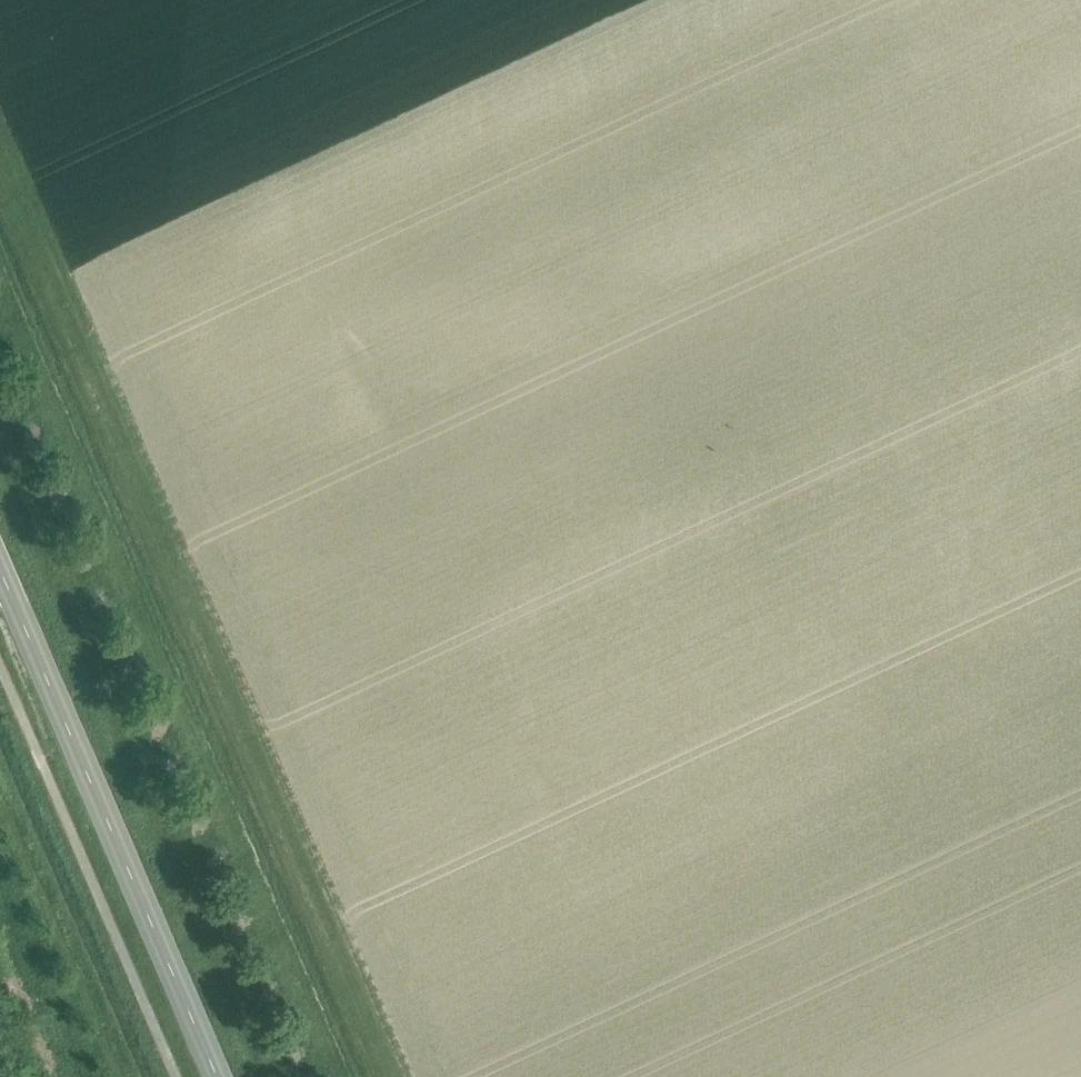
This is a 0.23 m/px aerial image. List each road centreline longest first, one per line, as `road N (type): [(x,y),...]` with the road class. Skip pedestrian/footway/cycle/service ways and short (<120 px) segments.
road 1 (tertiary): [(217,1076),(0,573)]

